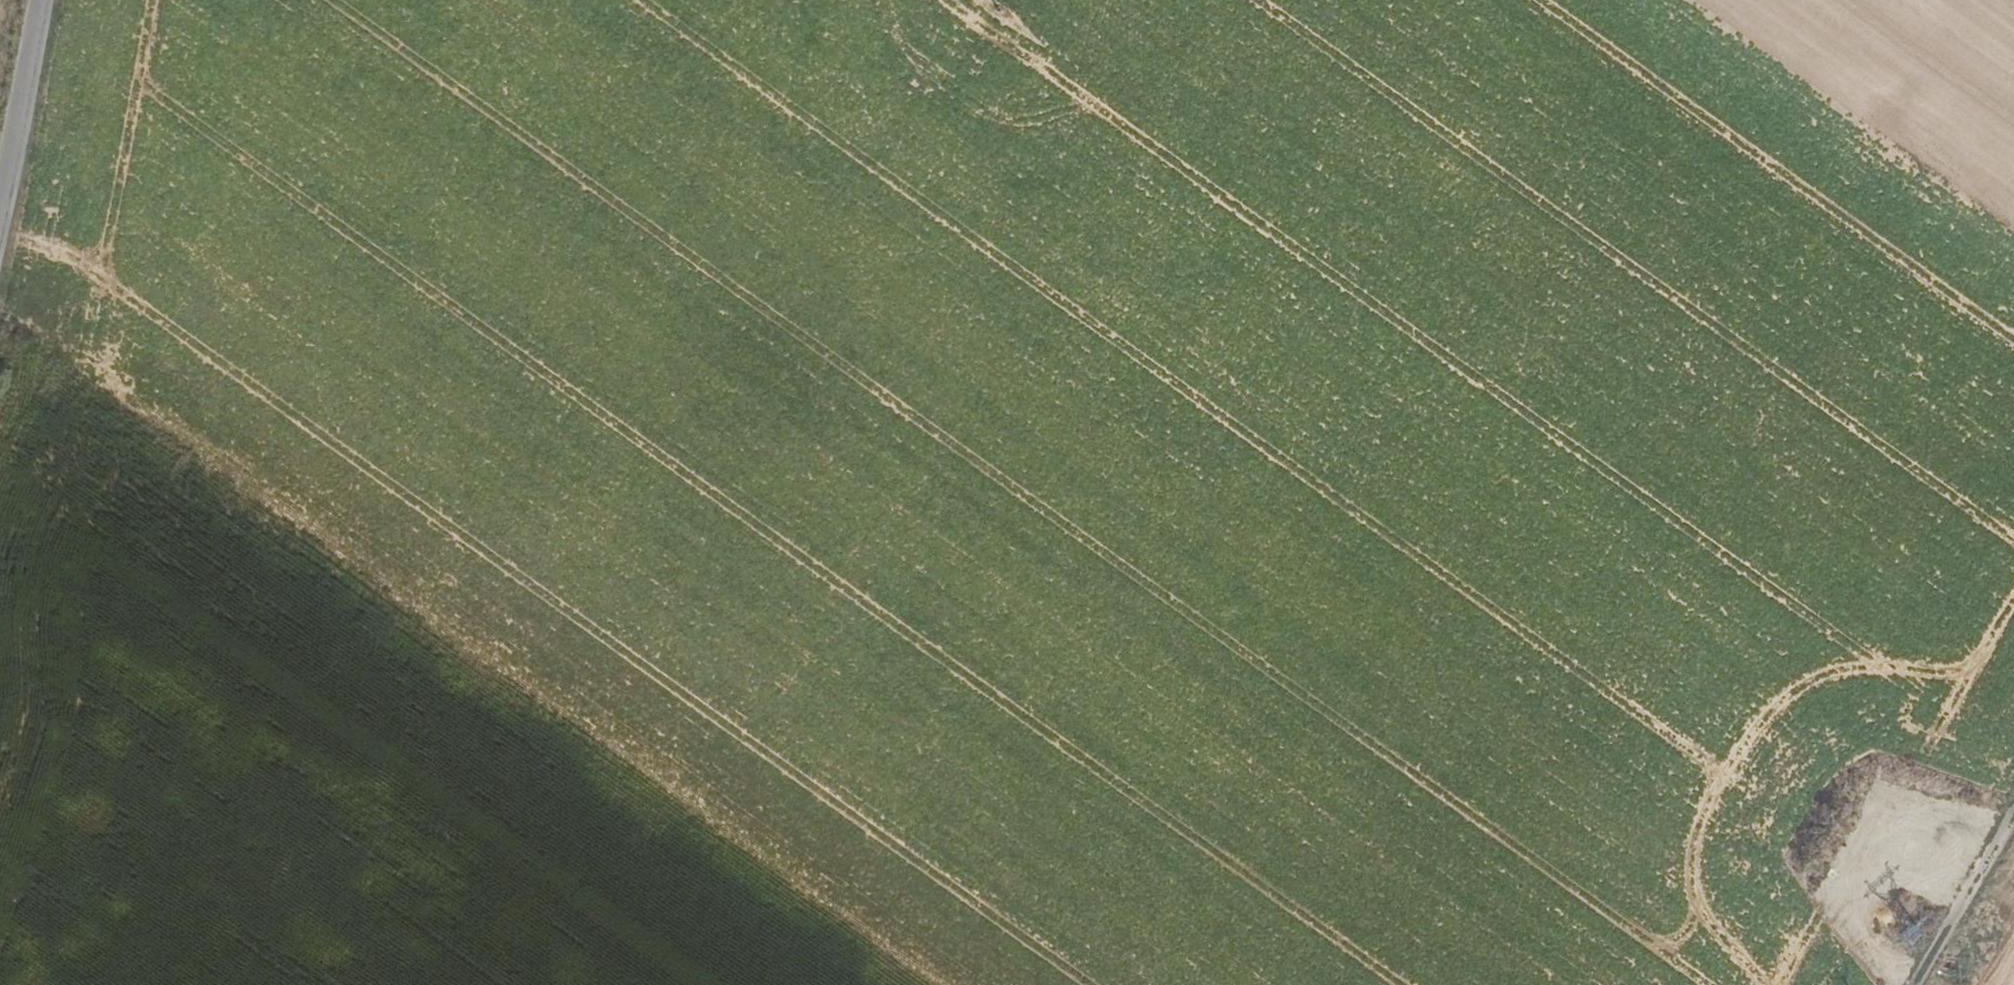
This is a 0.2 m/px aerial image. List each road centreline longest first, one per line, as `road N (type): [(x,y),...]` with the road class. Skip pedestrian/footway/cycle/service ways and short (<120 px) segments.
road 1 (unclassified): [(0,220),(42,0)]
road 2 (track): [(1920,984),(2013,824)]

